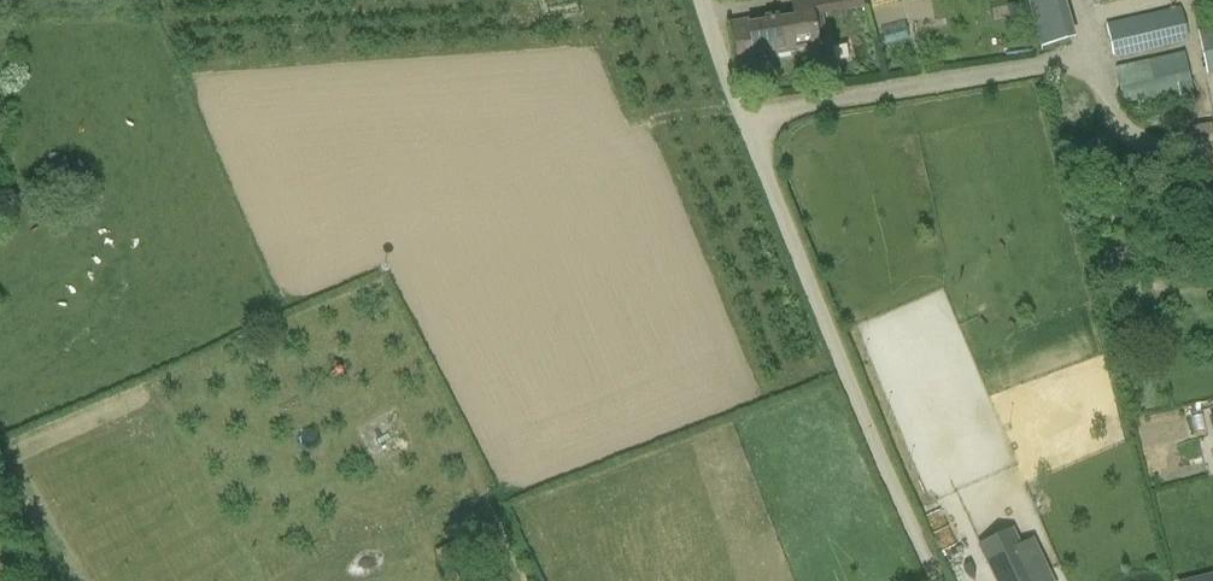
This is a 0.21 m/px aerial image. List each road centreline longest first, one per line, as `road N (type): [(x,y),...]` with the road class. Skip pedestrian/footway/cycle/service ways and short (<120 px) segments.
road 1 (unclassified): [(940,580),(715,53),(703,0)]

